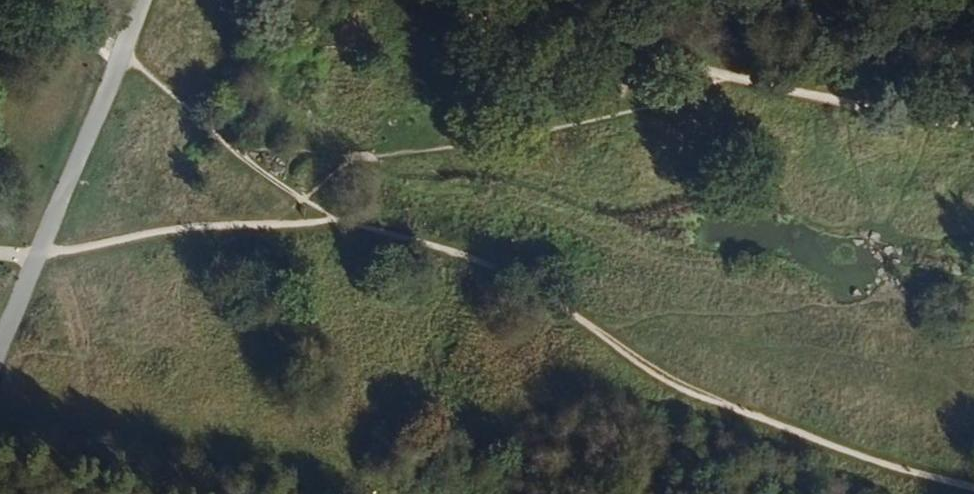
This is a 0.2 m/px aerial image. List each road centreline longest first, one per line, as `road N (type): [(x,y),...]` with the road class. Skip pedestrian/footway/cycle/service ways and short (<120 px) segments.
road 1 (track): [(382,155),(498,140),(716,79),(973,123)]
road 2 (track): [(432,0),(716,79)]
road 3 (track): [(124,55),(233,147),(340,156)]
road 4 (track): [(344,226),(233,147)]

